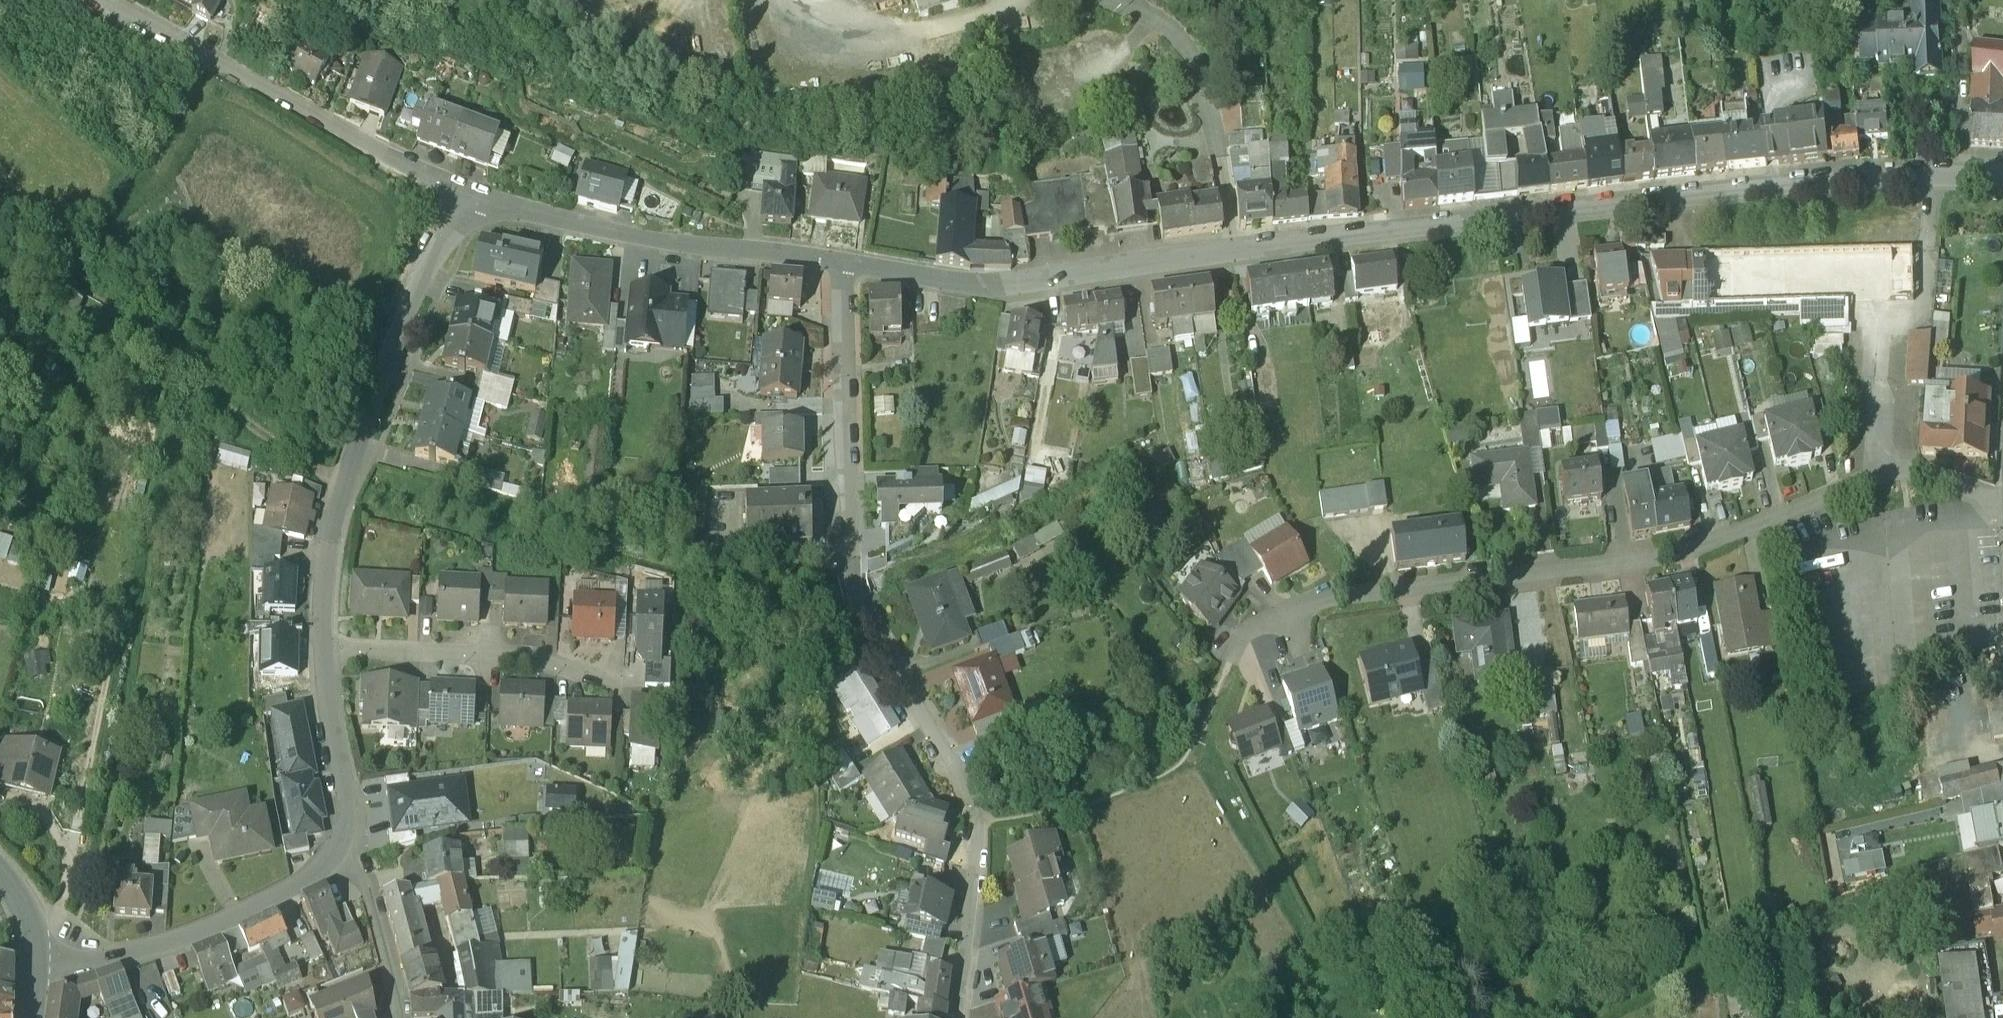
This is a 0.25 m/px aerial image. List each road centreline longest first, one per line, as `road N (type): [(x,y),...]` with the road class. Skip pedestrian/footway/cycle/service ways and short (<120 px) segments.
road 1 (residential): [(2002,172),(1927,171),(1599,206),(1011,291),(846,260)]
road 2 (residential): [(2002,501),(1904,468),(1883,470),(1704,548),(1327,596),(1238,632)]
road 3 (residential): [(959,1017),(977,814),(967,780),(858,603),(845,488),(846,260)]
road 4 (residential): [(472,194),(387,363),(345,479),(326,561),(323,647)]
road 5 (residential): [(472,194),(109,0)]
road 6 (residential): [(846,260),(678,241),(472,194)]
road 7 (residential): [(341,848),(317,874),(238,918),(158,946),(77,961),(33,959)]
road 8 (residential): [(323,647),(505,649),(629,682)]
road 9 (track): [(345,479),(97,329)]
road 10 (residential): [(323,647),(344,779),(341,848)]
road 11 (residential): [(341,848),(361,862),(400,1017)]

